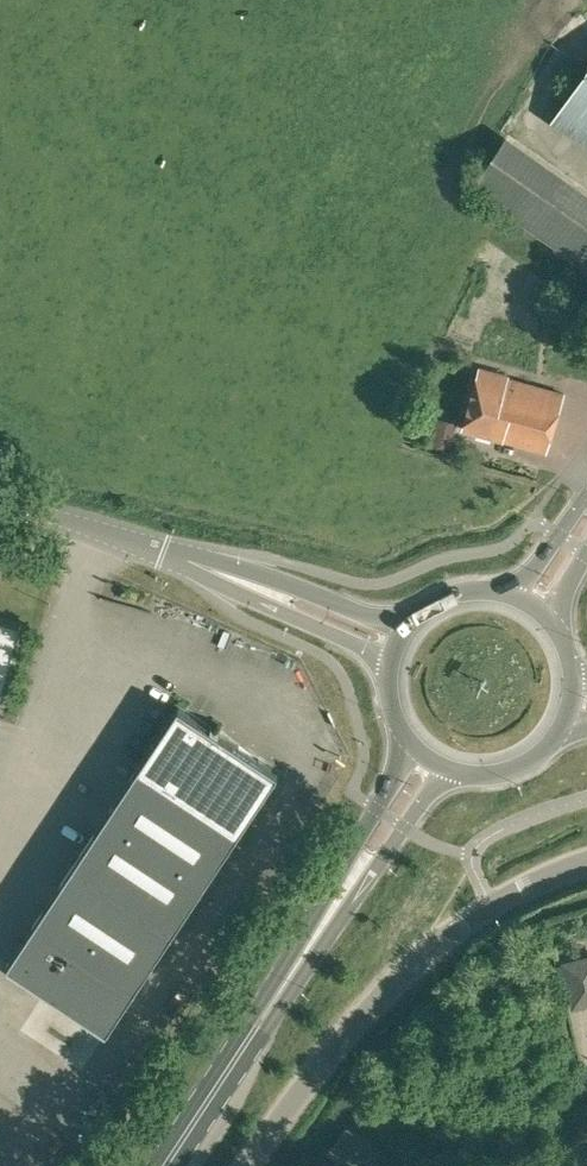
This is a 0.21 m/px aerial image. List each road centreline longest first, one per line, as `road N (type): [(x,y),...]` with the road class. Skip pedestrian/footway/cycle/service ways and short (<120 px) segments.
road 1 (unclassified): [(246,1165),(437,939),(586,859)]
road 2 (primary): [(171,1165),(320,928)]
road 3 (tertiary): [(410,620),(167,555)]
road 4 (tertiary): [(167,555),(388,666)]
road 5 (primary): [(410,749),(320,928)]
road 6 (primary): [(320,928),(441,770)]
road 7 (tertiary): [(167,555),(0,506)]
road 8 (primary): [(441,770),(475,776),(509,769),(538,752),(559,725)]
road 9 (primary): [(586,495),(509,592)]

